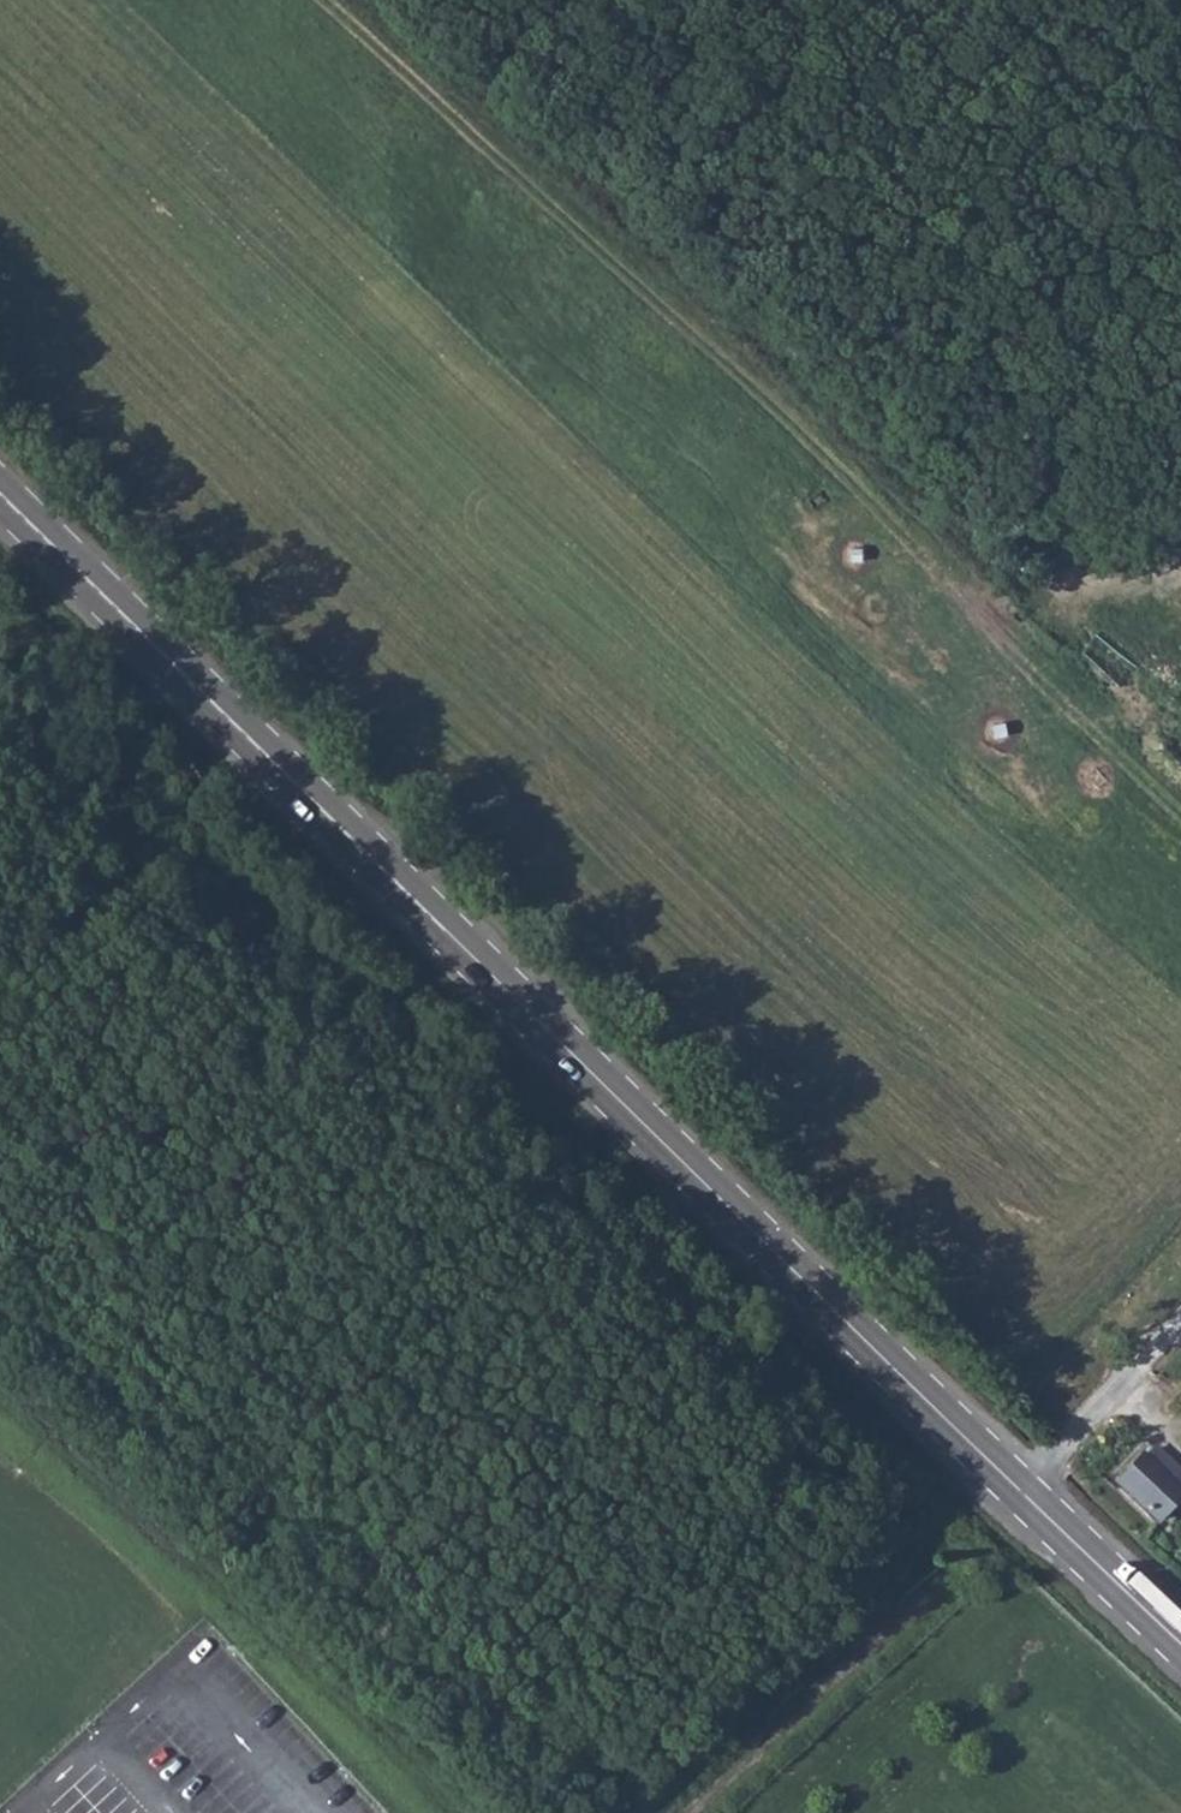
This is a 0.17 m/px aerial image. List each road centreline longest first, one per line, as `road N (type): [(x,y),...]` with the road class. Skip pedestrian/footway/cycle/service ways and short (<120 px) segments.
road 1 (primary): [(1180,1643),(0,493)]
road 2 (track): [(688,1812),(935,1583)]

